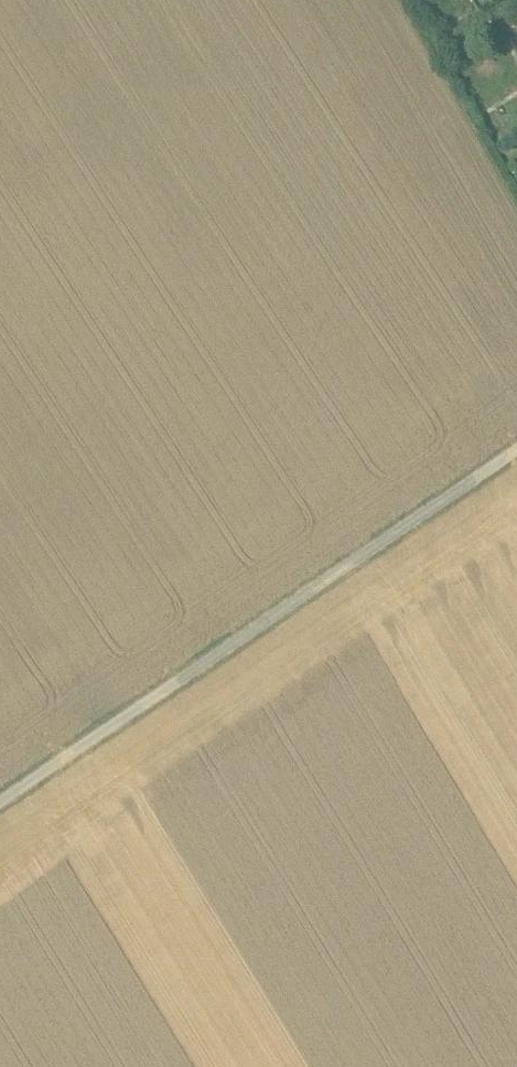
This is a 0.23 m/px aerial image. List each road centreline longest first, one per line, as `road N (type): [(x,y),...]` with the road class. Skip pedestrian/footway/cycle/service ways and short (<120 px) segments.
road 1 (track): [(0,805),(516,455)]

